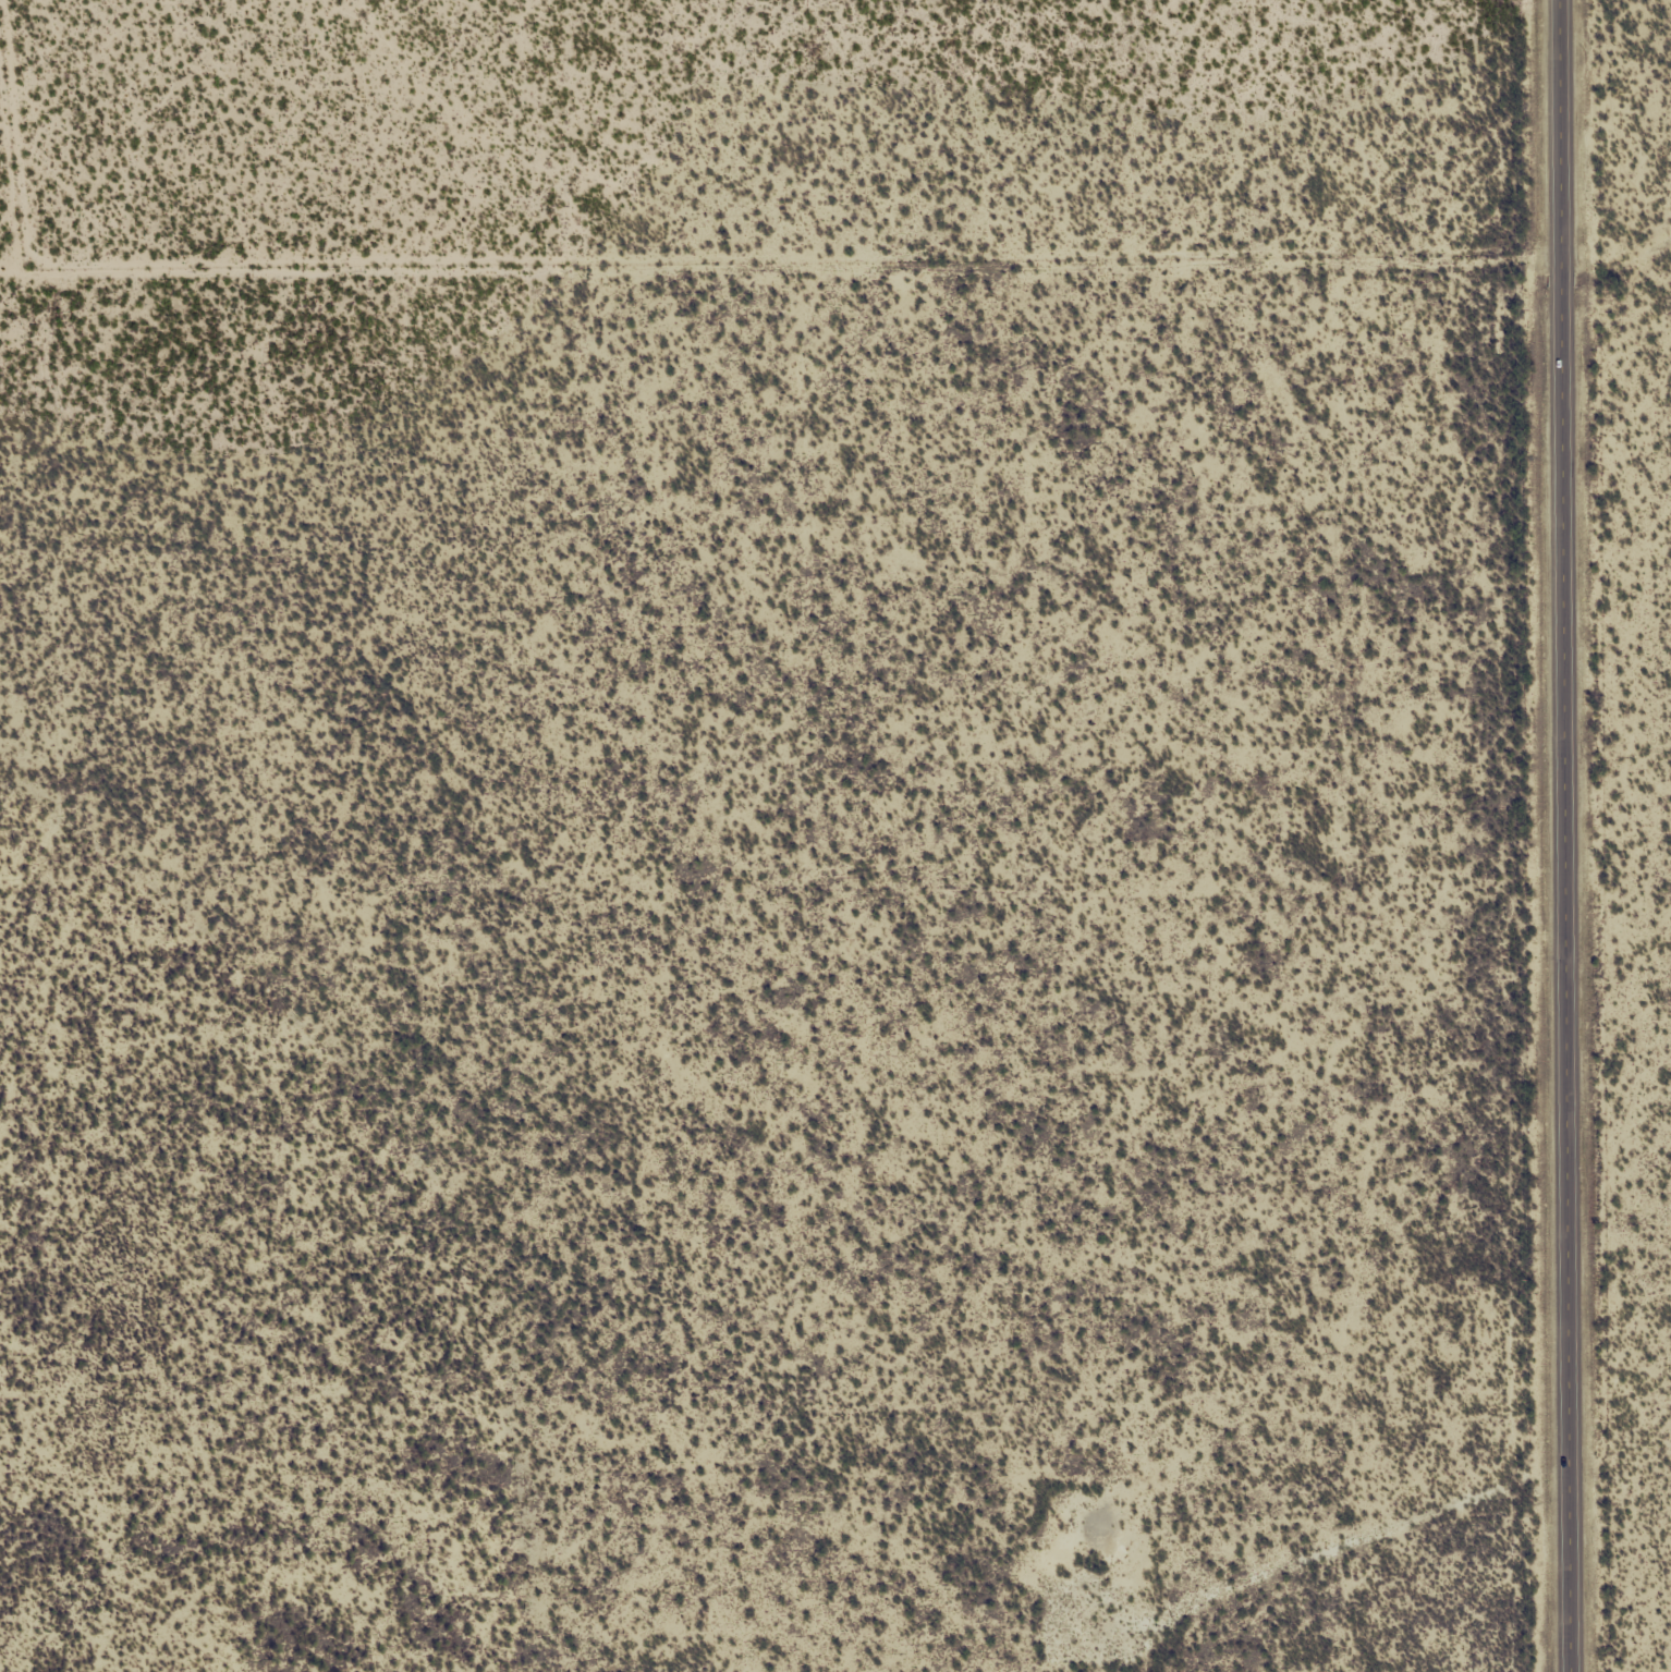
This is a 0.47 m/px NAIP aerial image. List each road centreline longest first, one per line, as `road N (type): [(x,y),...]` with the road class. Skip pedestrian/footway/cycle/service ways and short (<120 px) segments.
road 1 (secondary): [(1572,1671),(1562,0)]

